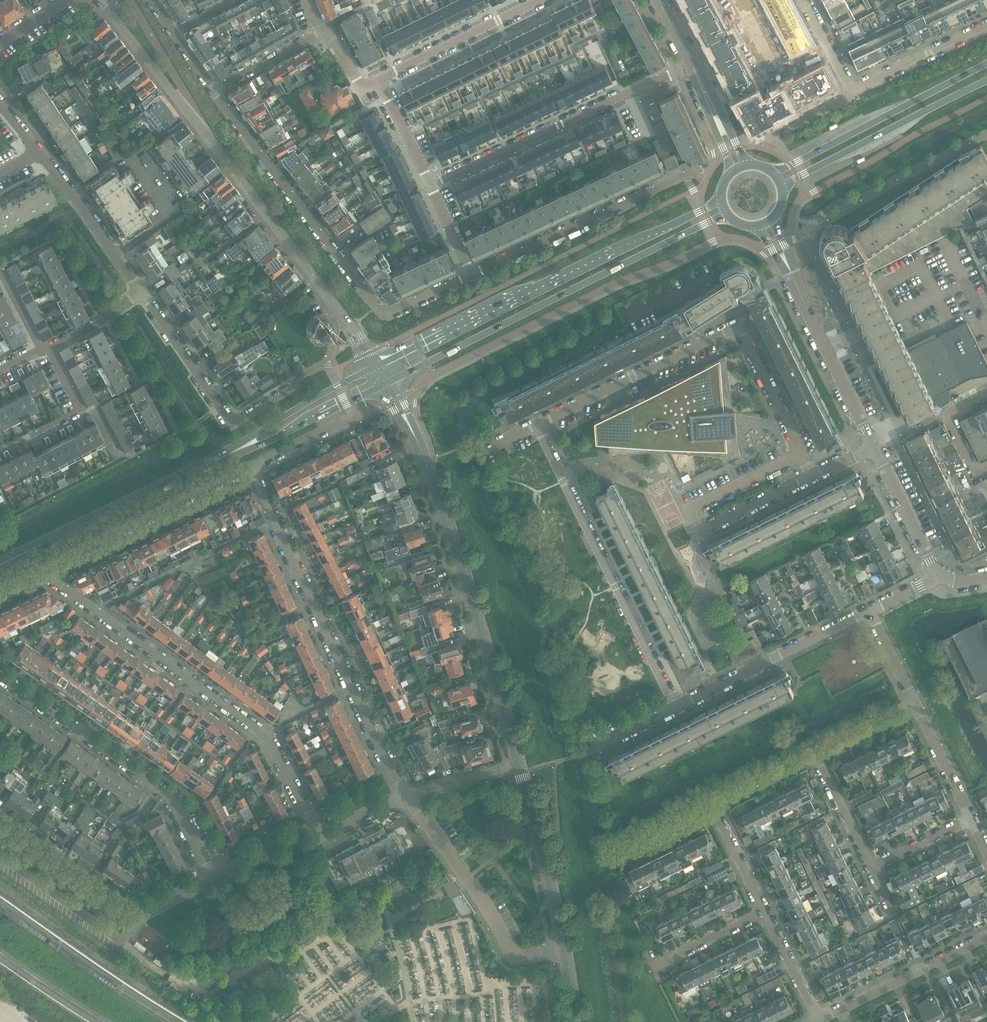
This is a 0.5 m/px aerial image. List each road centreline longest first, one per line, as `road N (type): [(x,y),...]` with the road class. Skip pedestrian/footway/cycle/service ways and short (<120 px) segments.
road 1 (tertiary): [(518,765),(439,500),(386,382)]
road 2 (secondary): [(386,382),(705,225),(732,220)]
road 3 (secondary): [(721,199),(376,365)]
road 4 (residential): [(314,823),(270,740),(42,572)]
road 5 (residential): [(214,91),(380,310),(393,313),(471,275)]
road 6 (residential): [(252,466),(407,795)]
road 7 (residential): [(539,423),(737,329),(800,454)]
road 8 (residential): [(676,708),(539,423)]
road 9 (residential): [(0,674),(174,798),(211,875)]
road 10 (residential): [(376,365),(202,124)]
road 11 (residential): [(692,64),(427,184)]
road 12 (residential): [(800,454),(689,508),(701,533),(811,477)]
road 13 (secondary): [(0,566),(241,448)]
road 14 (residential): [(874,445),(767,224)]
road 15 (residential): [(471,275),(693,172)]
road 16 (residential): [(407,795),(513,954),(565,949)]
road 17 (residential): [(300,380),(233,424),(142,292)]
road 18 (secondary): [(986,63),(776,174)]
road 19 (residential): [(252,466),(42,572)]
road 20 (secondary): [(783,187),(986,81)]
road 21 (residential): [(676,708),(870,612)]
road 22 (tertiary): [(565,949),(518,765)]
road 23 (residential): [(373,85),(542,0)]
road 24 (residential): [(820,1021),(986,938)]
road 25 (residential): [(142,292),(40,152)]
road 26 (residential): [(131,924),(0,831)]
road 27 (residential): [(202,124),(101,0)]
road 28 (secondary): [(241,448),(386,382)]
road 29 (secondary): [(376,365),(241,448)]
road 30 (residential): [(852,92),(986,28)]
road 31 (residential): [(938,578),(874,445)]
road 32 (residential): [(202,124),(131,0)]
road 33 (residential): [(972,820),(916,702)]
road 34 (residential): [(872,868),(815,754)]
road 35 (residential): [(30,435),(82,409),(50,348)]
road 36 (residential): [(654,968),(764,913)]
road 37 (residential): [(820,1021),(764,913)]
road 38 (residential): [(214,91),(320,32)]
road 39 (residential): [(986,394),(948,413),(977,474),(986,469)]

